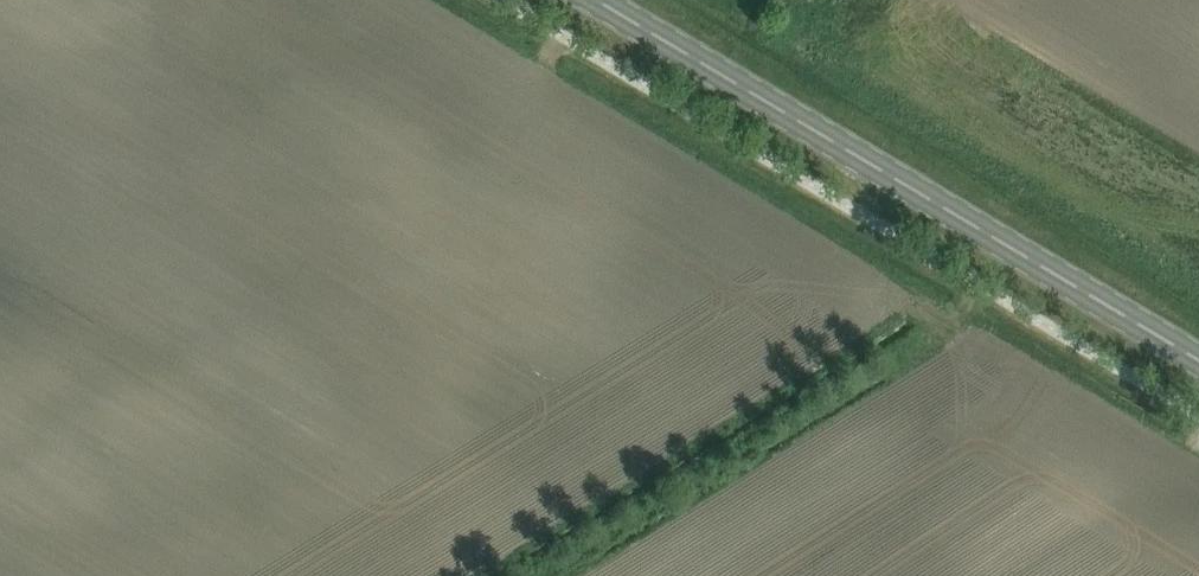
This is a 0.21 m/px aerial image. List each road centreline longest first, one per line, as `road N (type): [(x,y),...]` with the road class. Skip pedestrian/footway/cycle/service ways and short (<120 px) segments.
road 1 (primary): [(1198,363),(597,0)]

